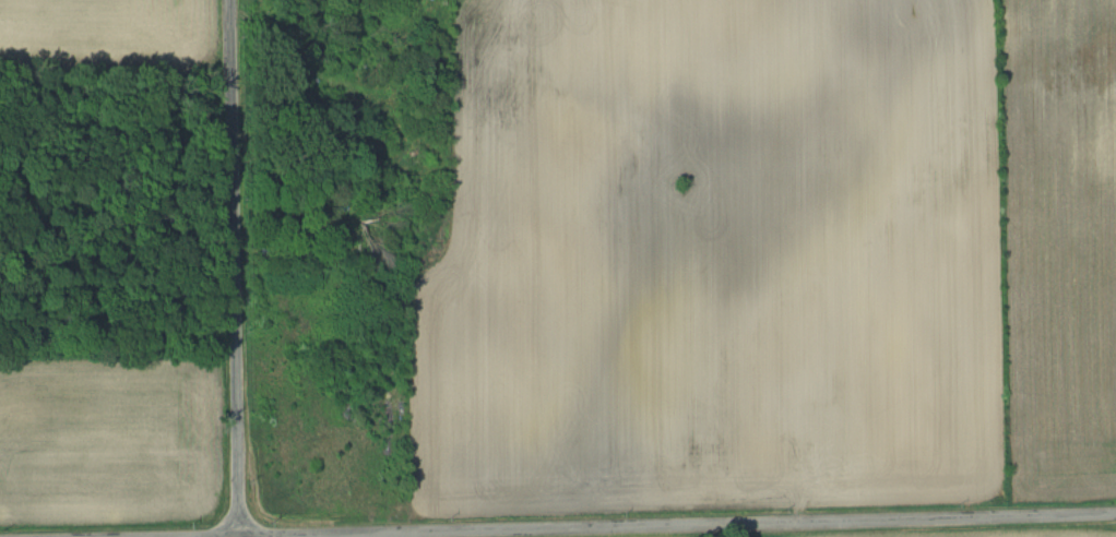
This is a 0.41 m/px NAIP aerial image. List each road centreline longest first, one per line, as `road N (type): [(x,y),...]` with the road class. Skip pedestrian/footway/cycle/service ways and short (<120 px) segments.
road 1 (residential): [(283,536),(1115,515)]
road 2 (residential): [(241,536),(231,0)]

